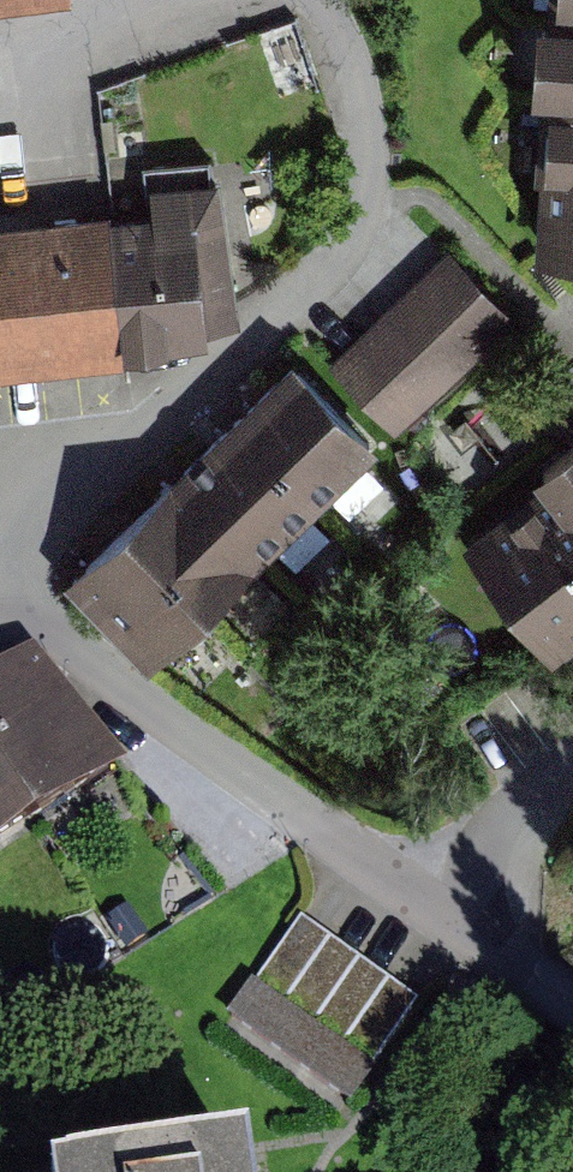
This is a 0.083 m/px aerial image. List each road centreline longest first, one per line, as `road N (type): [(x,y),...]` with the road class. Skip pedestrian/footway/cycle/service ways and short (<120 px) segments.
road 1 (residential): [(0,624),(58,635),(451,919)]
road 2 (residential): [(451,919),(527,792),(572,758)]
road 3 (residential): [(451,919),(572,1004)]

